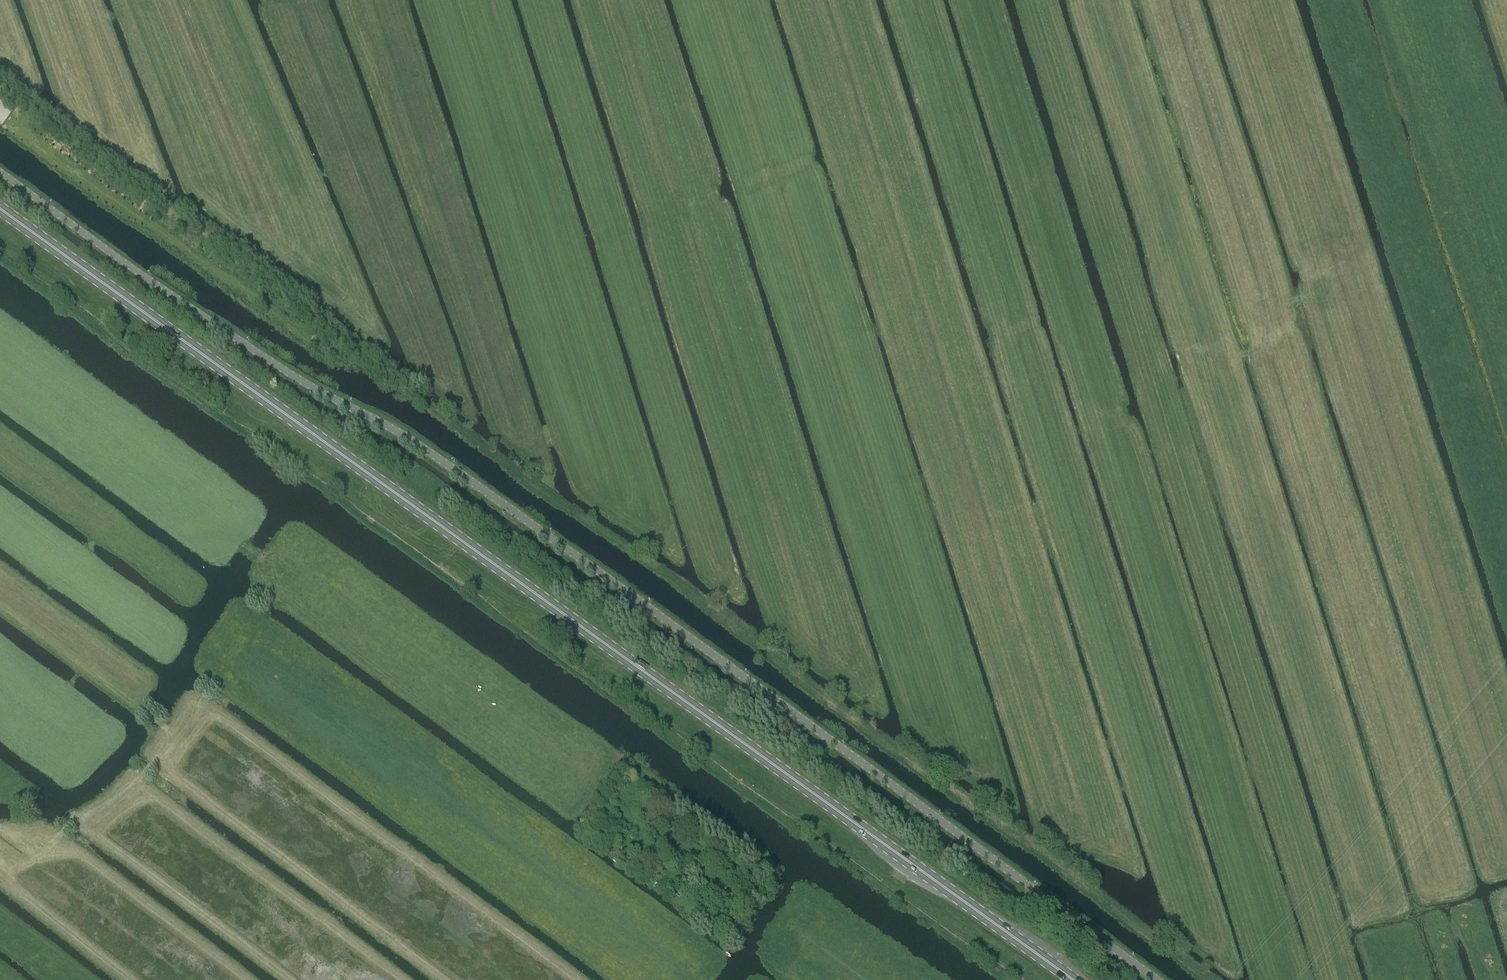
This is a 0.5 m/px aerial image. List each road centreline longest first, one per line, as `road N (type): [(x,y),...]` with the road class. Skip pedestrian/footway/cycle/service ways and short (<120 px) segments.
road 1 (unclassified): [(1156,979),(449,466),(264,360),(0,173)]
road 2 (primary): [(1073,979),(0,209)]

